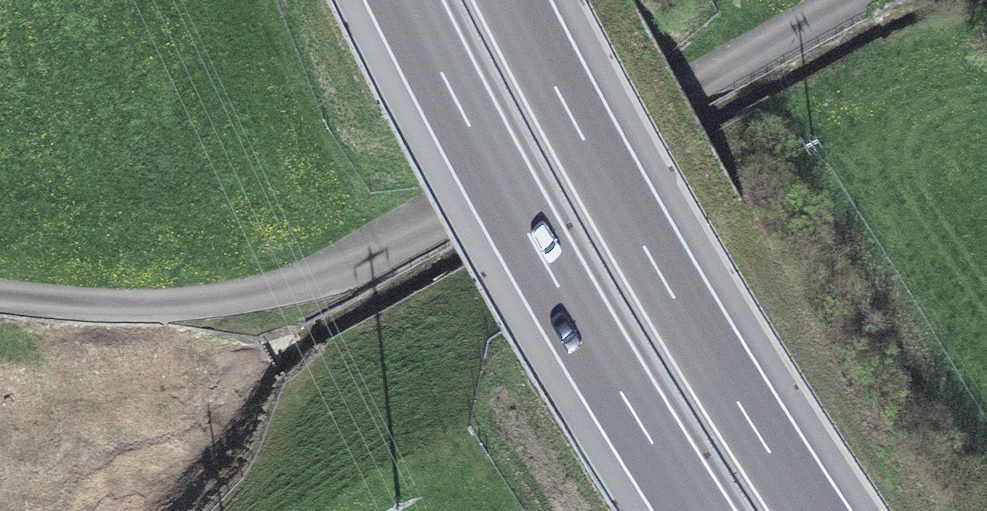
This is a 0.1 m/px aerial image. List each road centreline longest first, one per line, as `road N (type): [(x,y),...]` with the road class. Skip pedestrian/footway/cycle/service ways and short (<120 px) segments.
road 1 (motorway): [(810,510),(622,212),(510,0)]
road 2 (motorway): [(405,0),(546,266),(697,510)]
road 3 (track): [(0,296),(141,305),(273,290),(417,222)]

